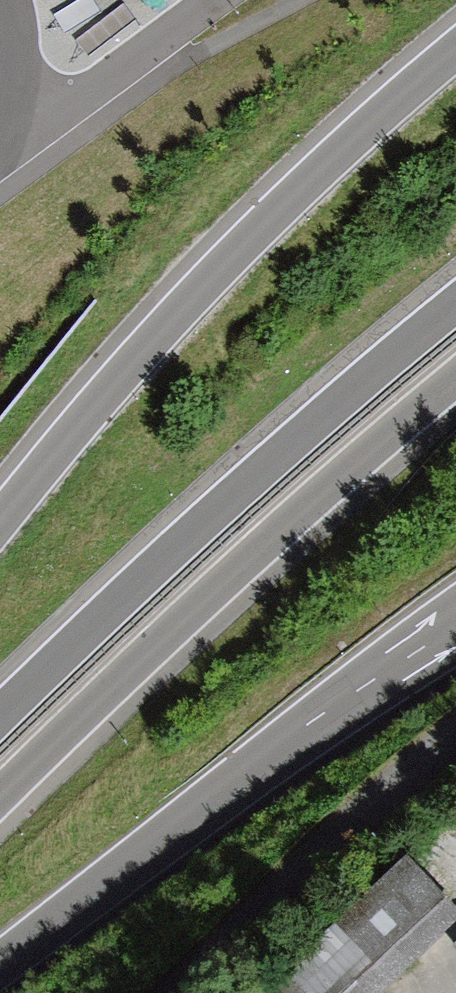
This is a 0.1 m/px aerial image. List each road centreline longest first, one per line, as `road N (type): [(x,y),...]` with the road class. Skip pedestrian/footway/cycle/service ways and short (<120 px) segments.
road 1 (primary): [(455,51),(202,287),(0,522)]
road 2 (motorway): [(0,798),(310,496),(455,378)]
road 3 (primary): [(455,302),(266,465),(0,716)]
road 4 (primary): [(0,963),(455,628)]

